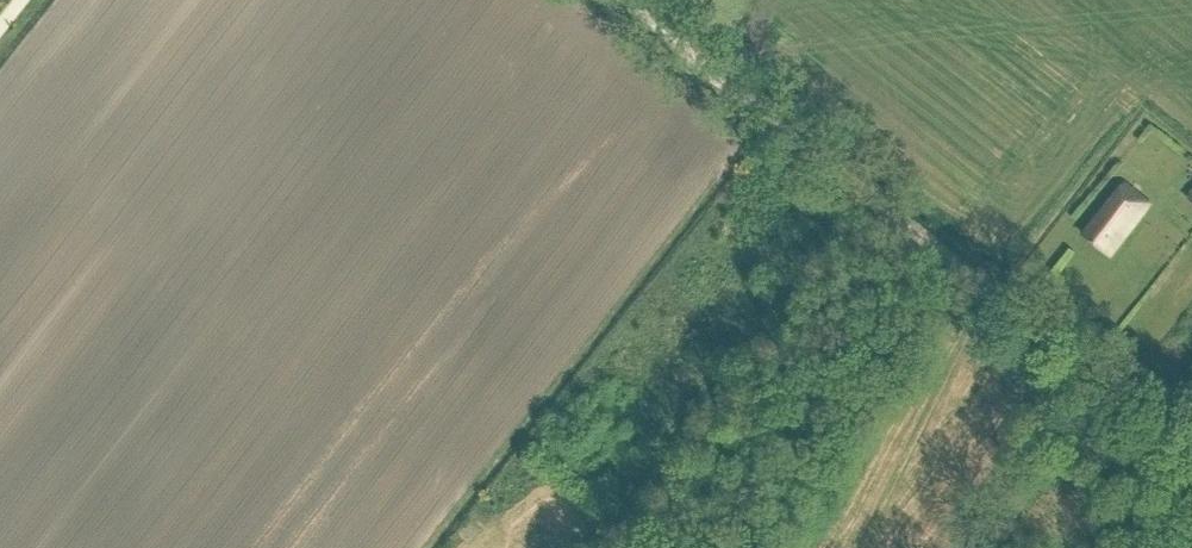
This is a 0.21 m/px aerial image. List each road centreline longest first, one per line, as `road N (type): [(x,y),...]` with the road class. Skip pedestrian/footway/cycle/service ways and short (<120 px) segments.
road 1 (track): [(1191,450),(626,0)]

